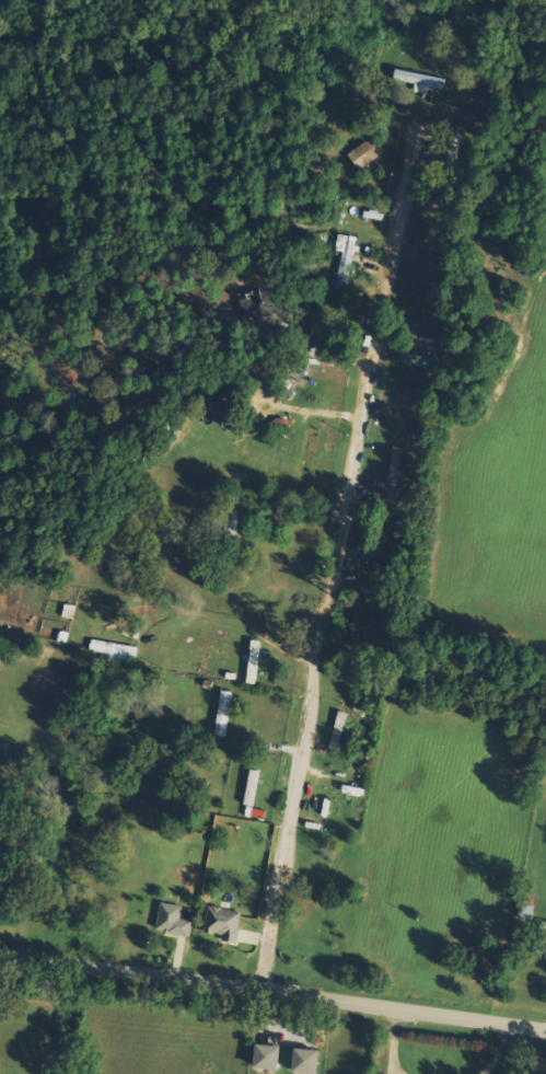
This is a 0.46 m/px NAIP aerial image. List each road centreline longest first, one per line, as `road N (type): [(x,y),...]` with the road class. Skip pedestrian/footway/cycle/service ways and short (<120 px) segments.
road 1 (residential): [(259,989),(360,417),(416,153)]
road 2 (residential): [(0,958),(545,1030)]

